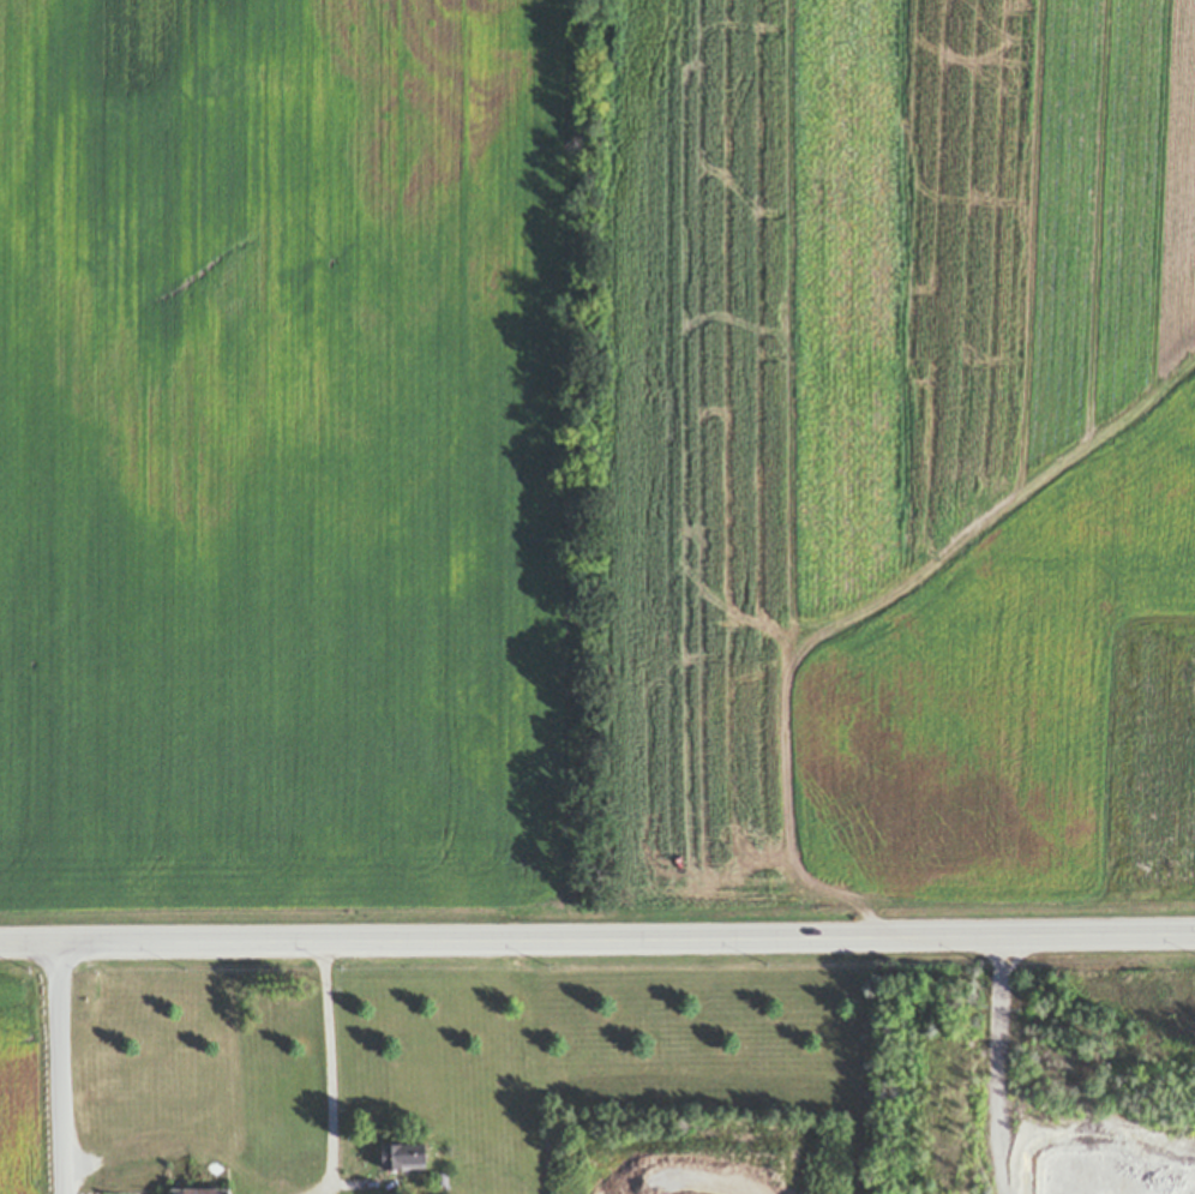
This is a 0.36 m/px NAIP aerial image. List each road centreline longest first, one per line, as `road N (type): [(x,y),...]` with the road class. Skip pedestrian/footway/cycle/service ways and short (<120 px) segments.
road 1 (secondary): [(1194,933),(0,943)]
road 2 (residential): [(990,935),(969,1193)]

